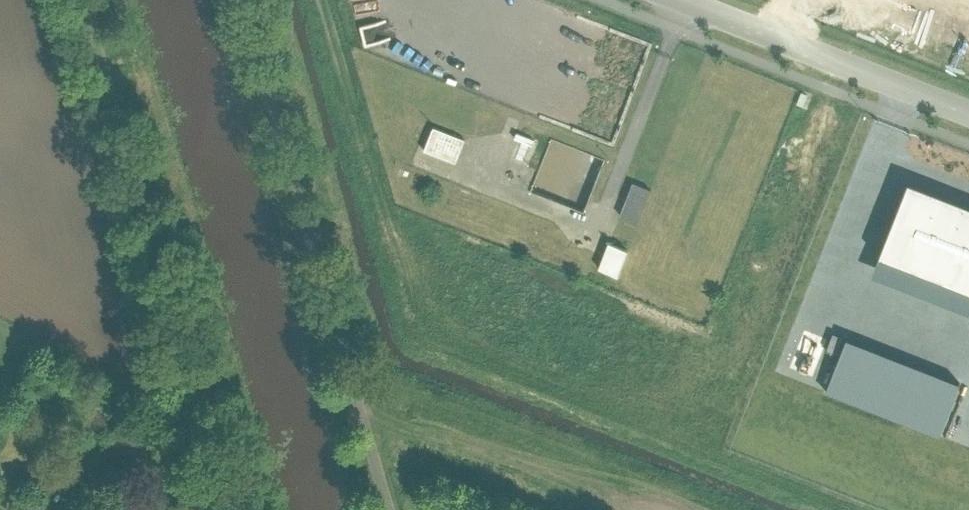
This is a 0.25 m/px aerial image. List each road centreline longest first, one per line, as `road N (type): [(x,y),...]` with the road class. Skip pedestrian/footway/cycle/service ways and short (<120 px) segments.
road 1 (unclassified): [(235,509),(88,0)]
road 2 (unclassified): [(385,509),(244,0)]
road 3 (unclassified): [(968,110),(686,0)]

